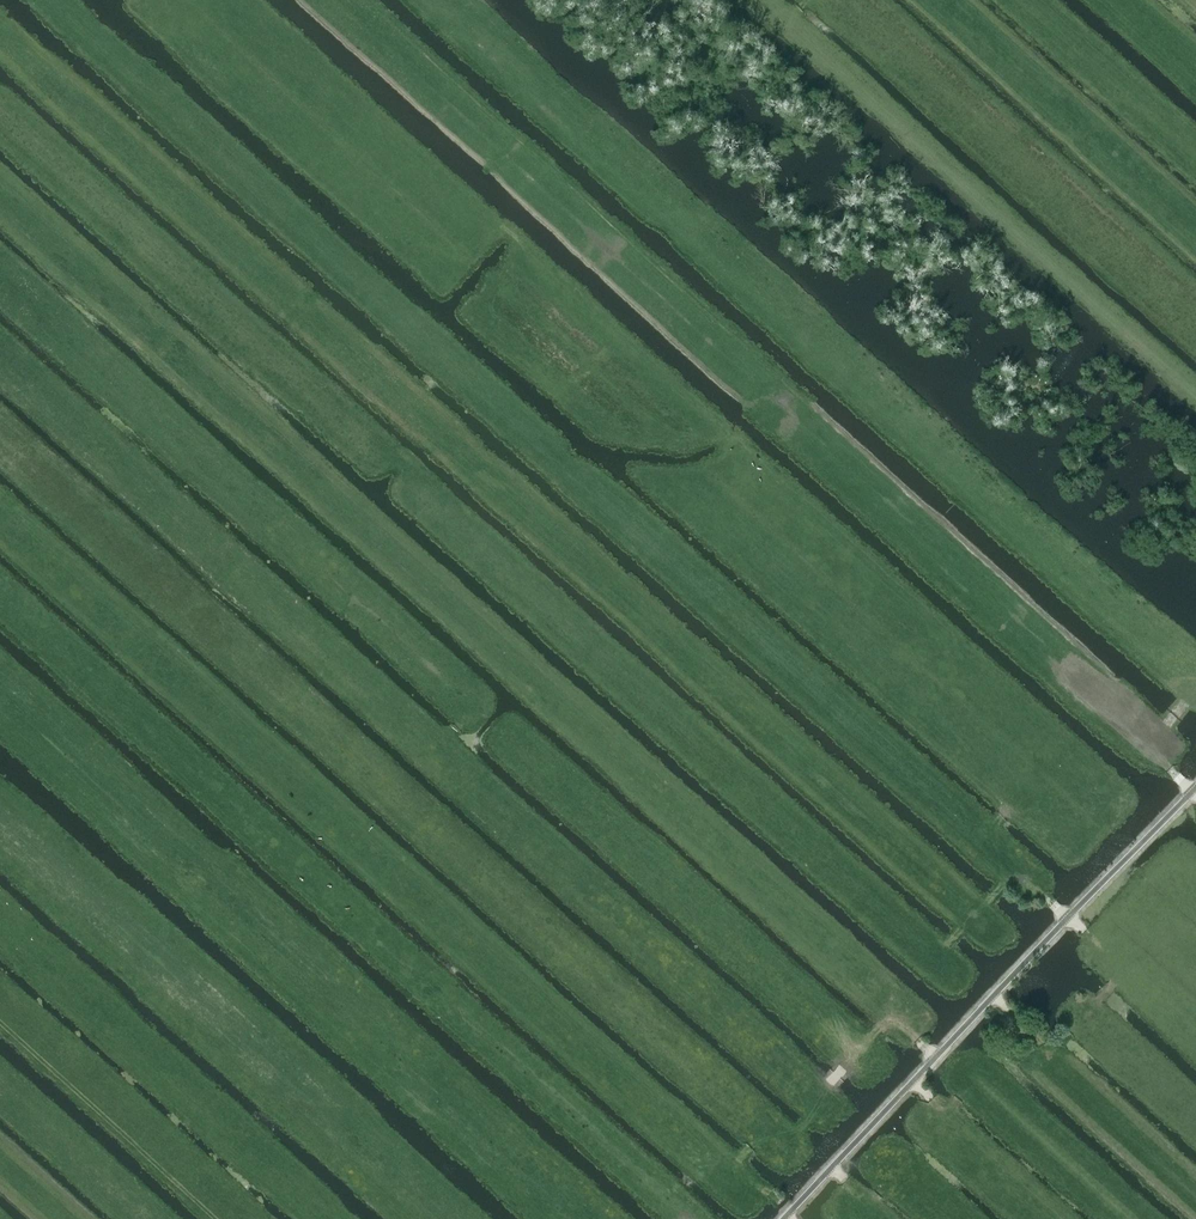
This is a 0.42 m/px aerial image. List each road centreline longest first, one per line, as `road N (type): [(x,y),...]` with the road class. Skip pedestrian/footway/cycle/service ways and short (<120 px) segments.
road 1 (unclassified): [(783,1218),(1195,786)]
road 2 (track): [(1195,793),(1169,768),(1156,718),(1094,658)]
road 3 (track): [(1125,968),(1002,857)]

